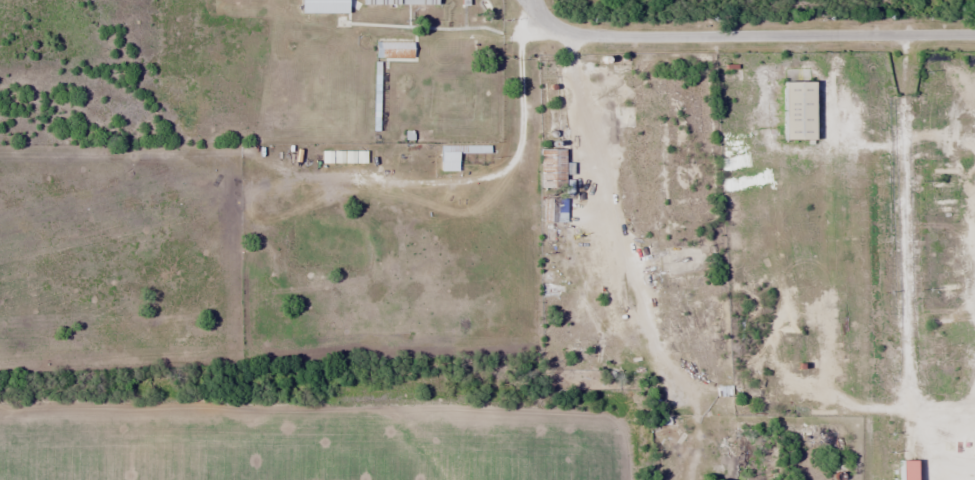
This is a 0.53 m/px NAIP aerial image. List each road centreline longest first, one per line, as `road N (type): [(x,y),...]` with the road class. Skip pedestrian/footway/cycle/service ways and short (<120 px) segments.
road 1 (residential): [(974,32),(564,34)]

